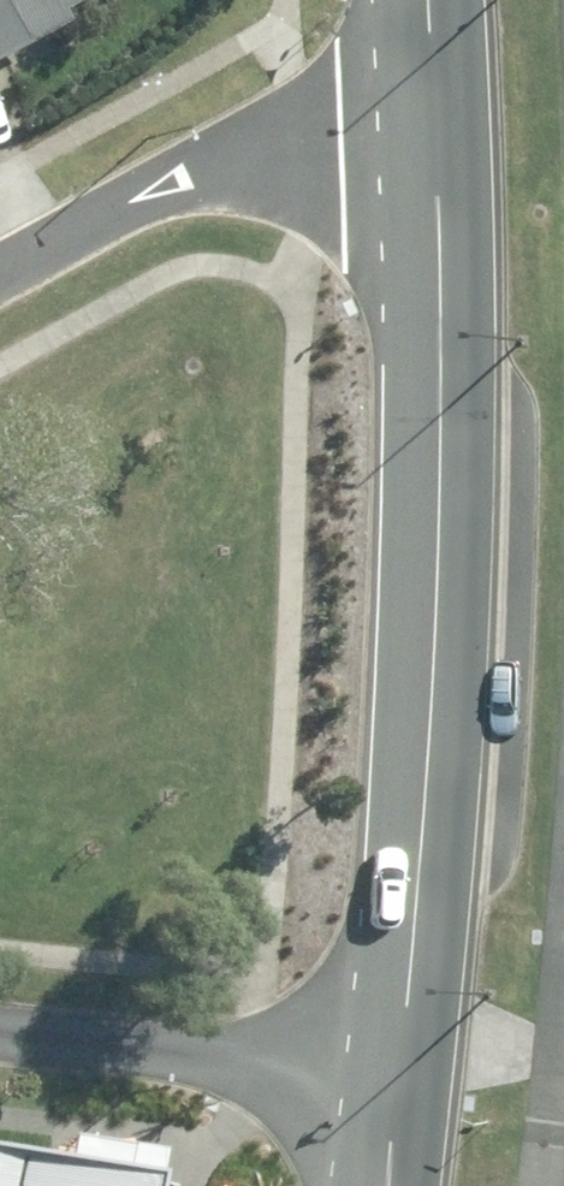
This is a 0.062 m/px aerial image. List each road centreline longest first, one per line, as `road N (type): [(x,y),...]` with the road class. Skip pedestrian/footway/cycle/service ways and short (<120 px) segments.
road 1 (secondary): [(407,1082),(448,544),(432,36)]
road 2 (residential): [(0,269),(432,36)]
road 3 (residential): [(407,1082),(0,1042)]

